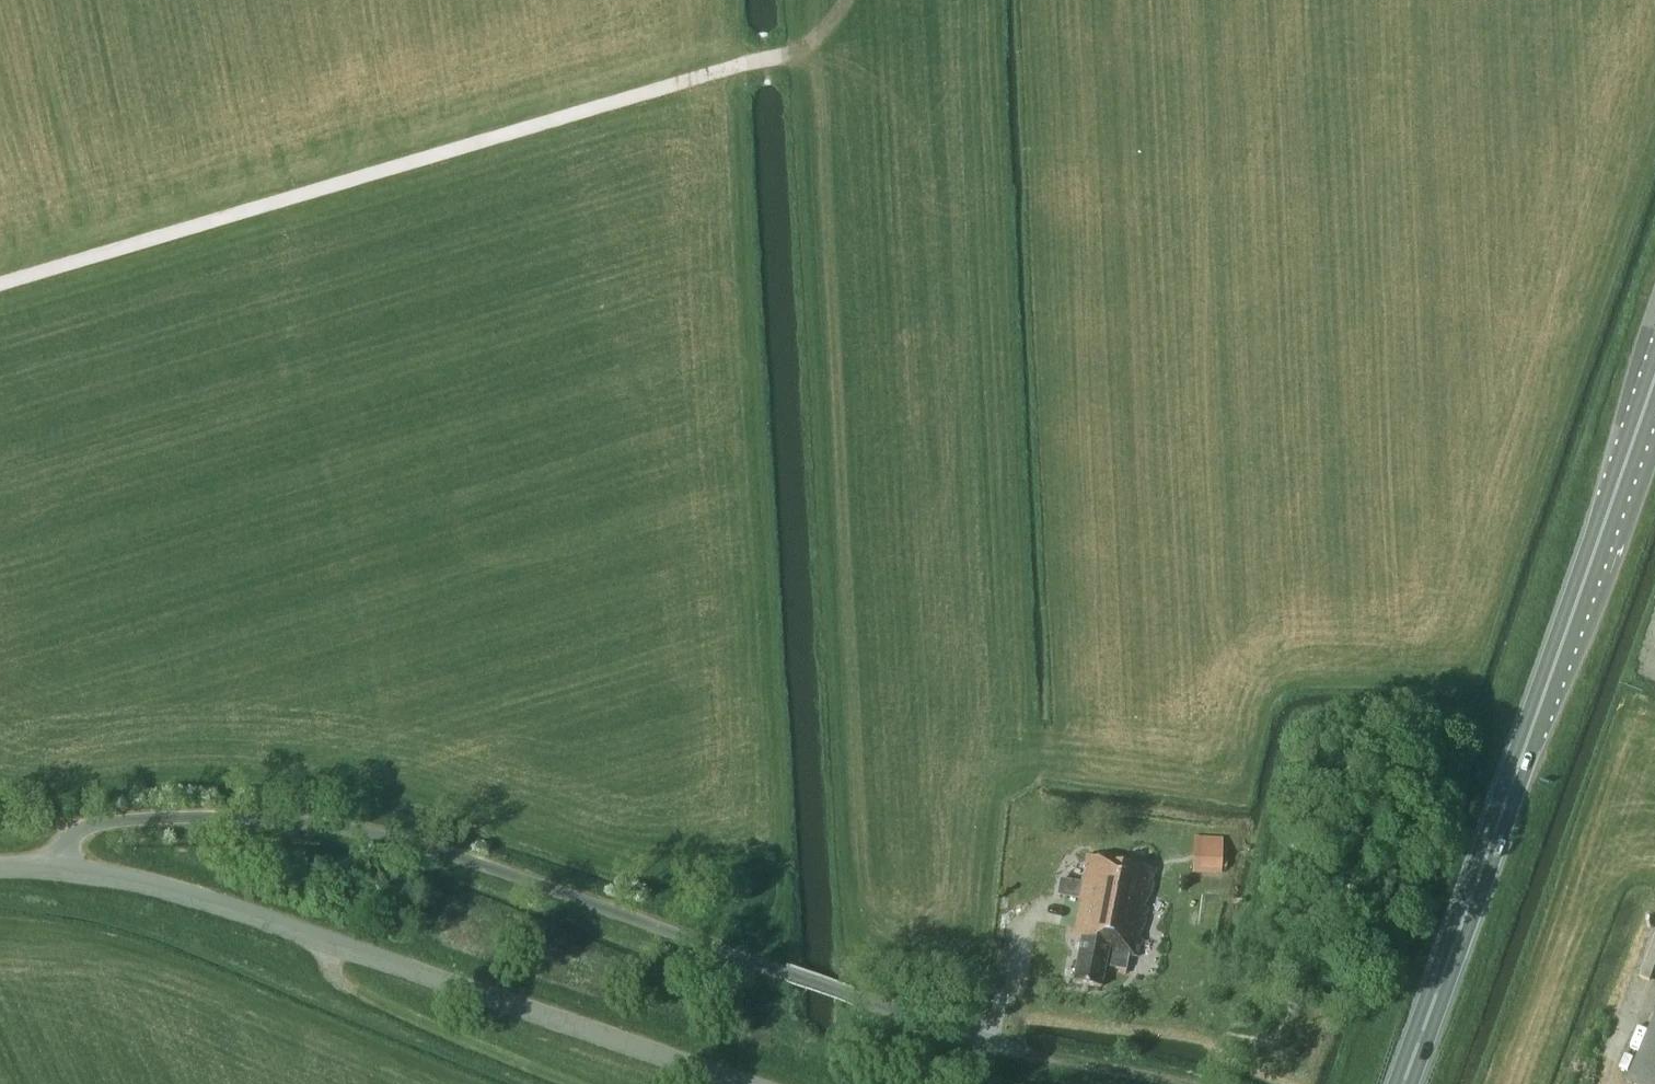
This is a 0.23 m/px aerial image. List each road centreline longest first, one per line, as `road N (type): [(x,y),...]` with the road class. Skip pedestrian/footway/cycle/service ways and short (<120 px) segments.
road 1 (unclassified): [(742,1083),(228,909),(63,869),(0,866)]
road 2 (trunk): [(1403,1083),(1654,377)]

